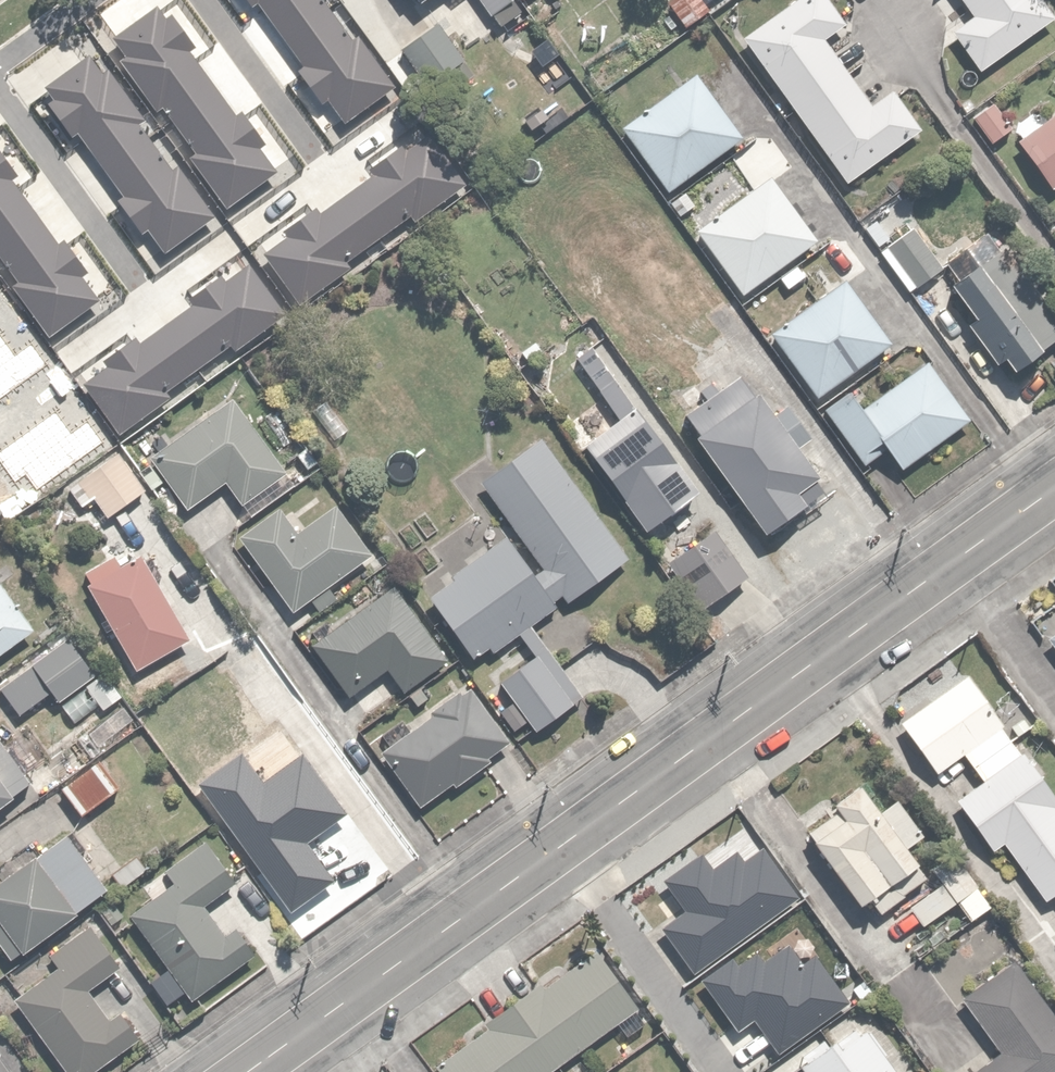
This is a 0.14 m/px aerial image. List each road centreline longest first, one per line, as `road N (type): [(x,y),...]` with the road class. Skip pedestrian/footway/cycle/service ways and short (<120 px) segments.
road 1 (tertiary): [(1054,489),(247,1071)]

